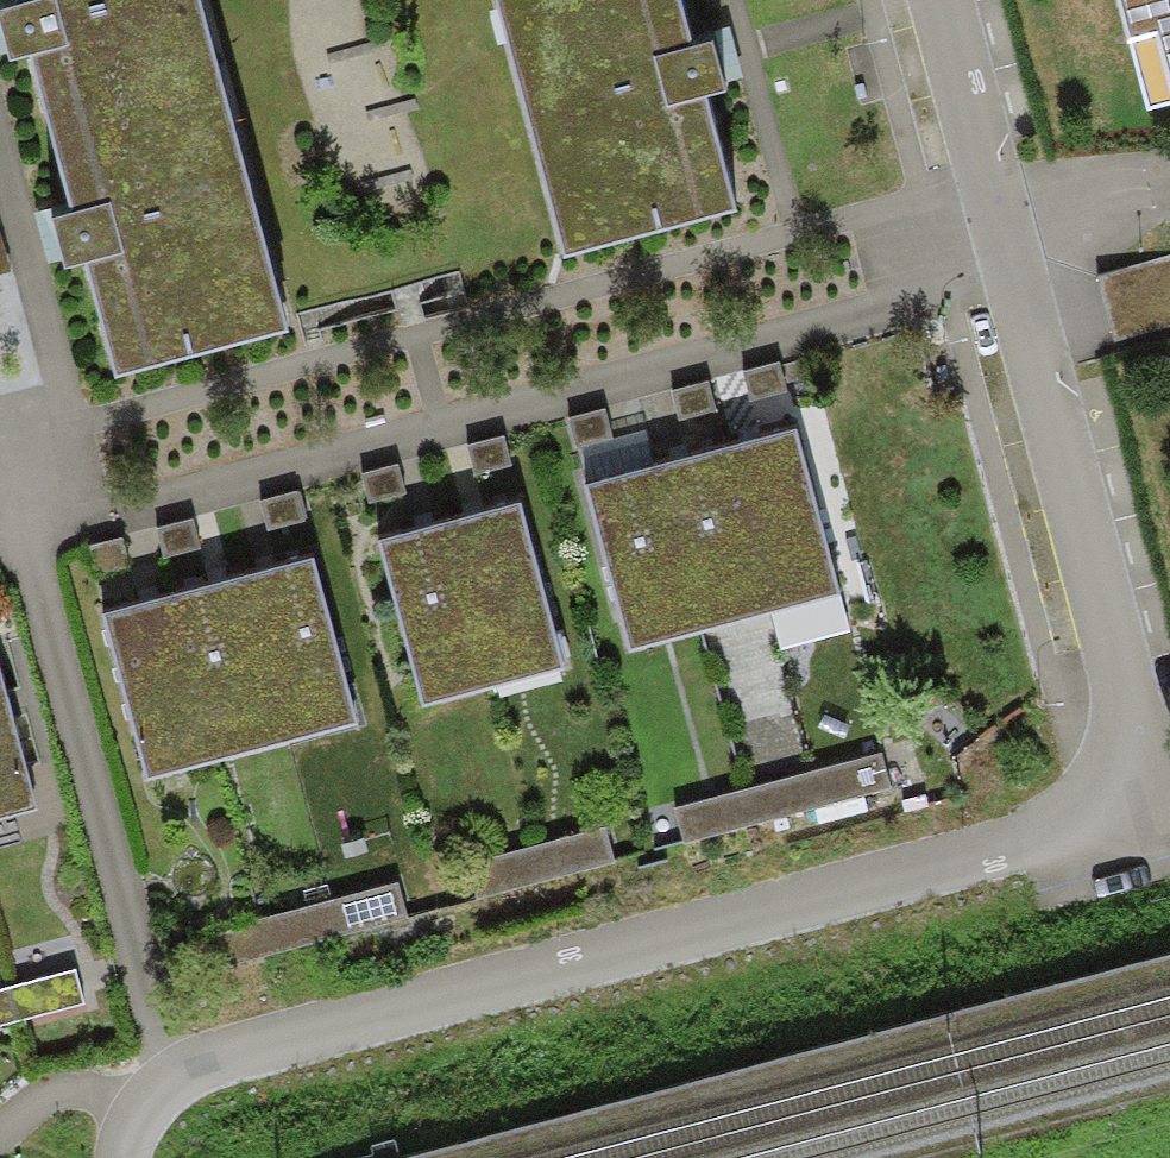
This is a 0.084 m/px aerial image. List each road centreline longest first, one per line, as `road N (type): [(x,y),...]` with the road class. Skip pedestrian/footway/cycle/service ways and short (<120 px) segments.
road 1 (residential): [(122,1157),(128,1112),(169,1078),(1016,862),(1123,796),(1124,725),(938,0)]
road 2 (track): [(128,1112),(100,1096),(63,1092),(0,1133)]

